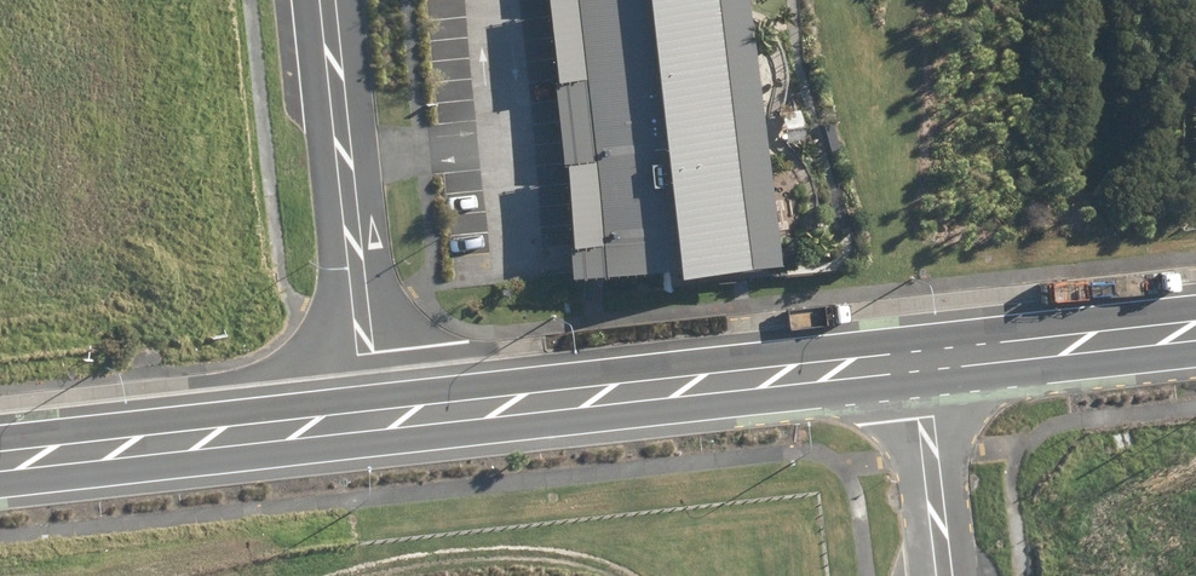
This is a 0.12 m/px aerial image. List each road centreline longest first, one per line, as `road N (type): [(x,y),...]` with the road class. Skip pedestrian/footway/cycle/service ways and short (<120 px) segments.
road 1 (tertiary): [(378,418),(929,359)]
road 2 (unclassified): [(378,418),(335,0)]
road 3 (tertiary): [(0,461),(378,418)]
road 4 (tertiary): [(929,359),(1195,330)]
road 5 (unclassified): [(952,575),(929,359)]

